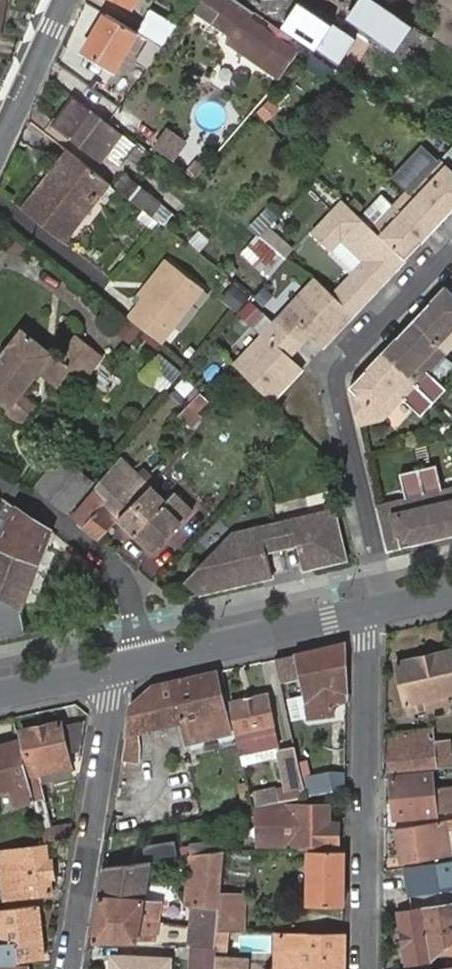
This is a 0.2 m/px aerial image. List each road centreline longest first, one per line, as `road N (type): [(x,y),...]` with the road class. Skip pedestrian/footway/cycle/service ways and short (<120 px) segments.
road 1 (residential): [(387,608),(339,389),(343,367),(451,250)]
road 2 (residential): [(361,614),(364,968)]
road 3 (residential): [(107,671),(115,699),(70,968)]
road 4 (residential): [(0,481),(64,522),(118,572),(149,661)]
road 5 (tertiary): [(149,661),(361,614)]
road 6 (residential): [(0,141),(66,0)]

